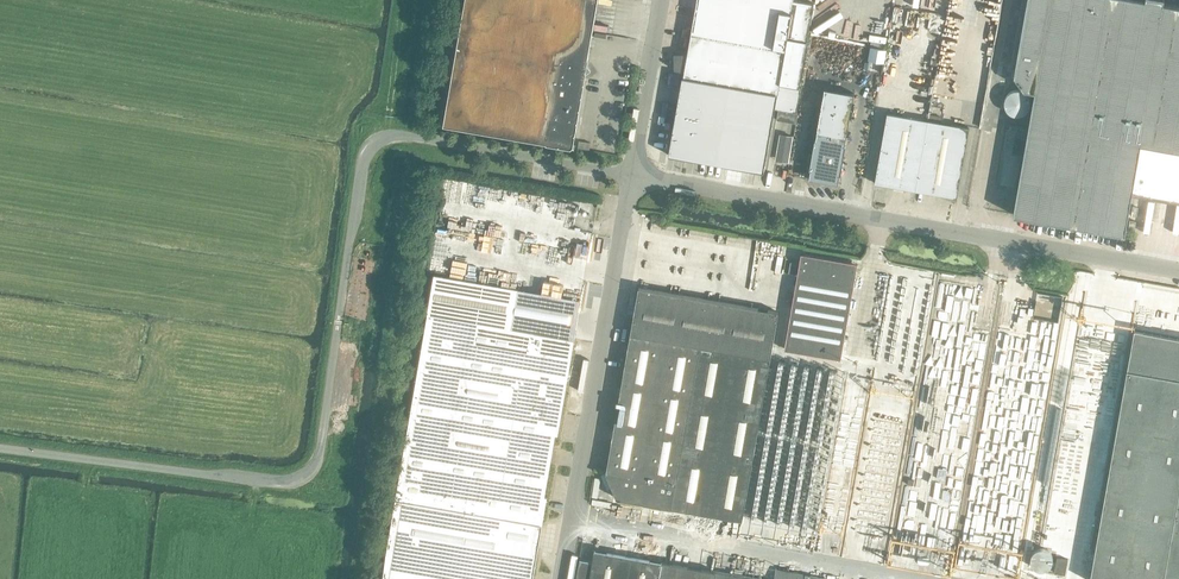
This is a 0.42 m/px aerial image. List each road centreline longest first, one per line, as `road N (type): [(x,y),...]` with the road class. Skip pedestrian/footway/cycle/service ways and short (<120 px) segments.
road 1 (unclassified): [(0,449),(275,485),(298,481),(317,463),(369,146),(406,136),(630,176)]
road 2 (unclassified): [(1178,272),(630,176)]
road 3 (unclassified): [(561,578),(630,176)]
road 4 (unclassified): [(630,176),(661,0)]

